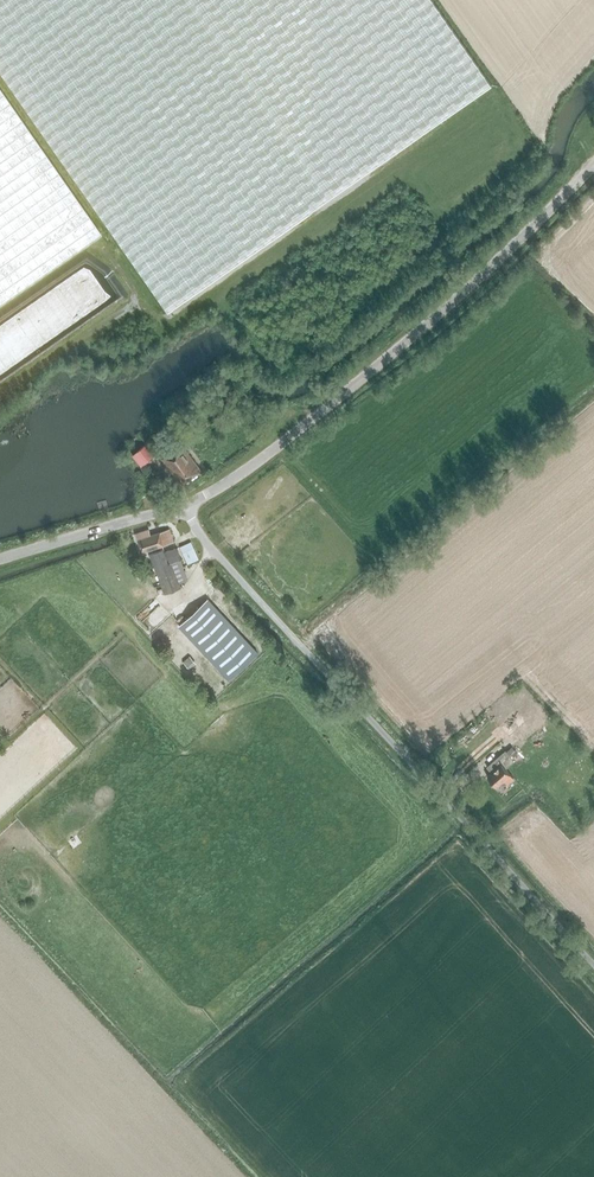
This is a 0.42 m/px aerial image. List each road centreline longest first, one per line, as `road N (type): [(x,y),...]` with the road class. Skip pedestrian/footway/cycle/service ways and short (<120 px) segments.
road 1 (unclassified): [(593,967),(192,525),(182,504)]
road 2 (unclassified): [(182,504),(251,467),(384,361),(593,163)]
road 3 (unclassified): [(0,559),(182,504)]

